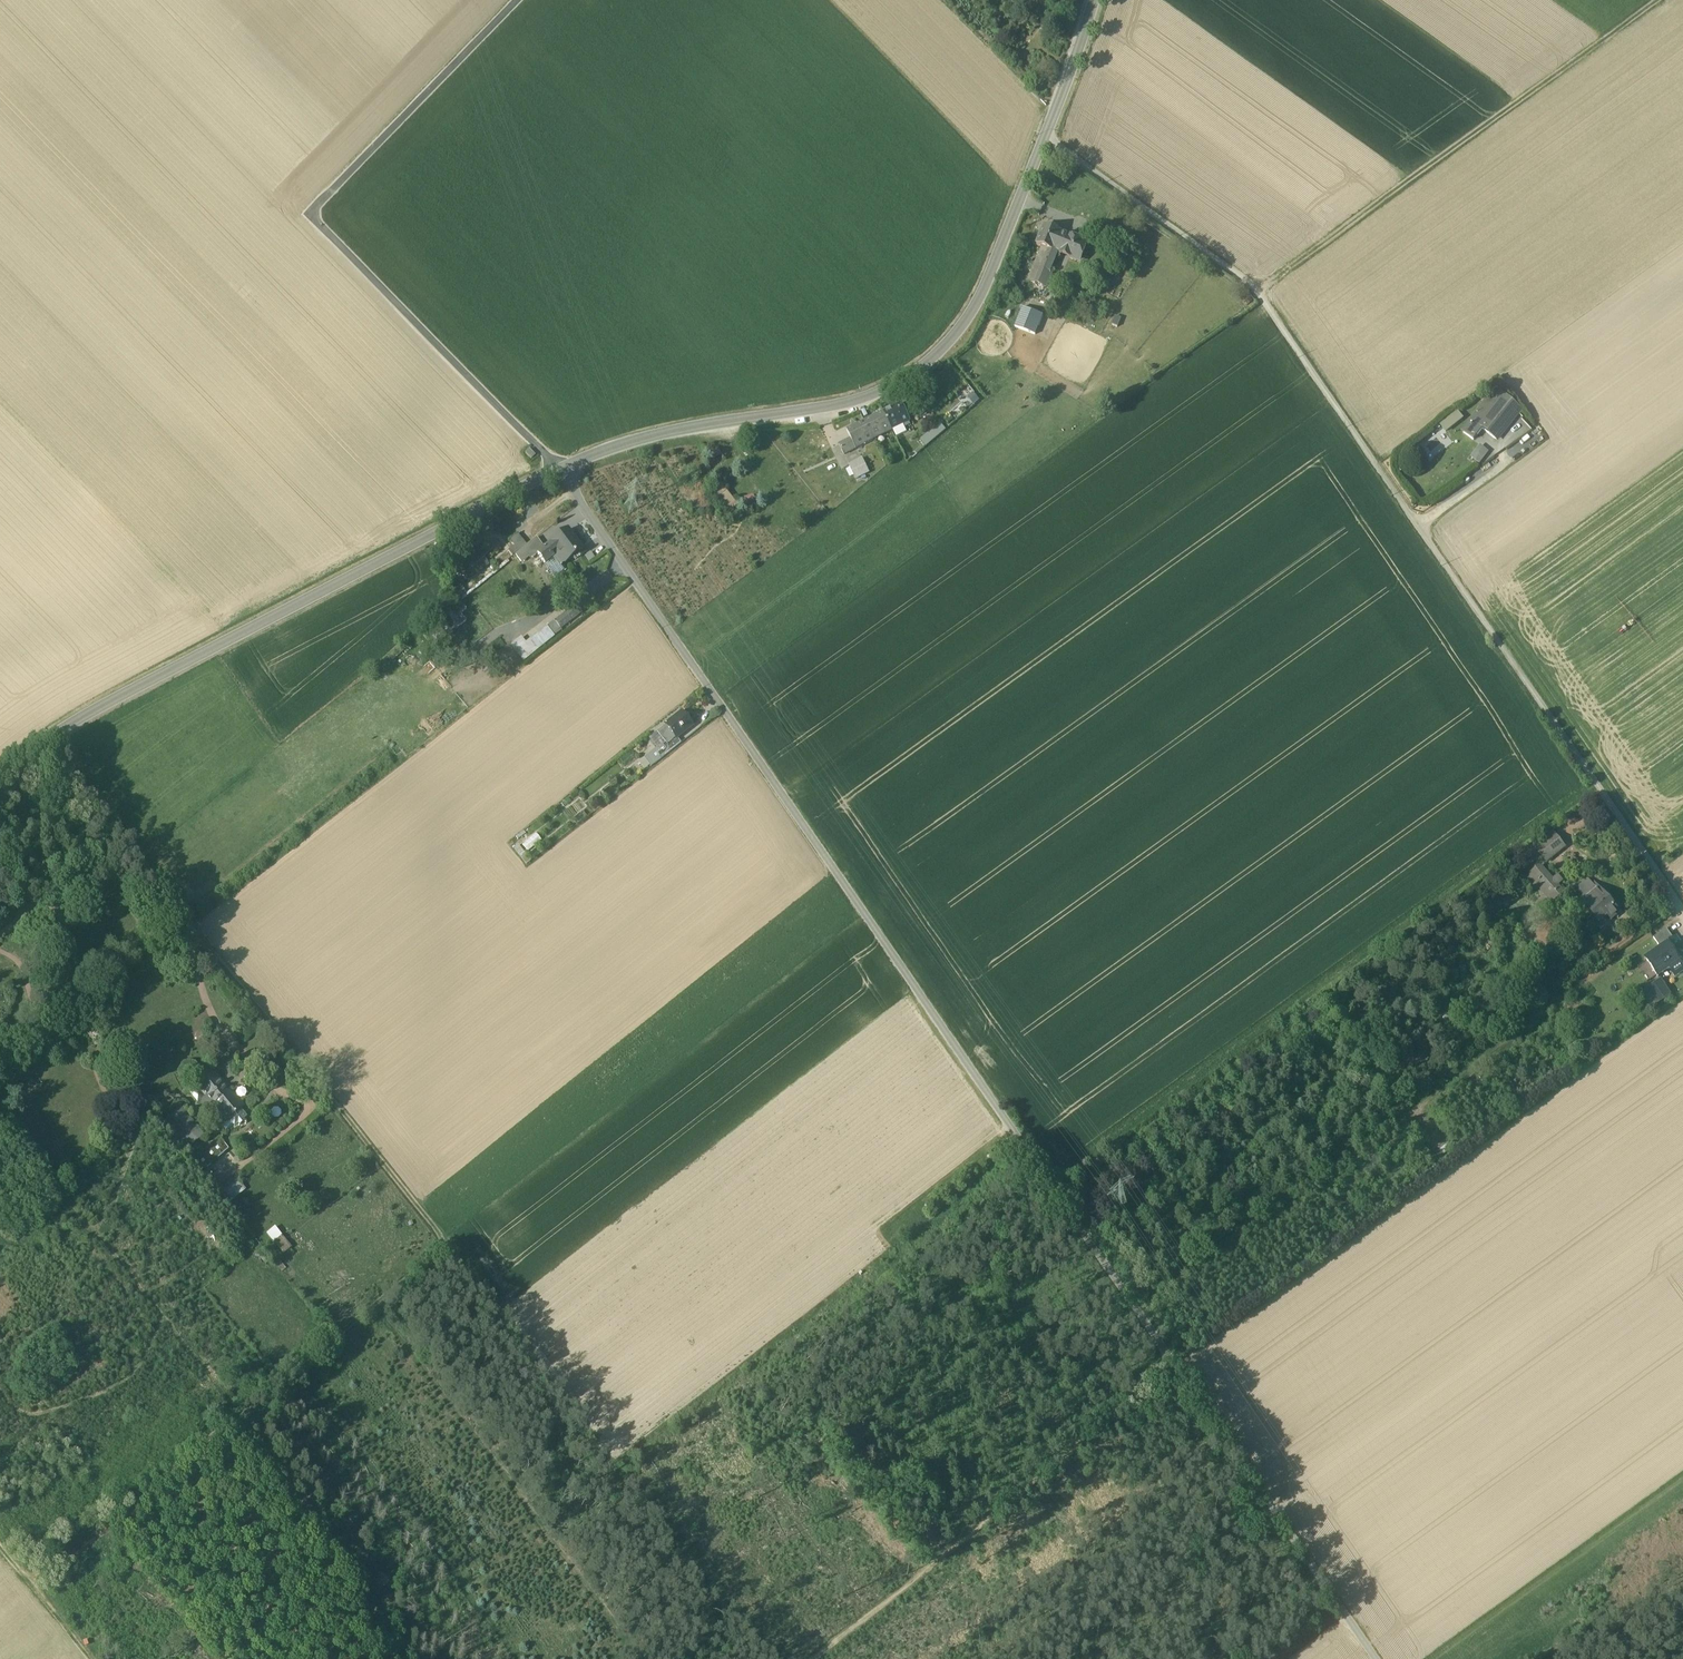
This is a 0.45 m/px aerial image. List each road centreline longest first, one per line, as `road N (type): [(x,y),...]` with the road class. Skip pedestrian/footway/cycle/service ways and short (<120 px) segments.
road 1 (unclassified): [(559,469),(1021,1145),(1129,1321),(1375,1658)]
road 2 (secondary): [(1092,0),(985,287),(941,350),(866,398),(651,436),(559,469)]
road 3 (track): [(519,0),(309,216),(559,469)]
road 4 (secondary): [(559,469),(112,701),(0,774)]
road 5 (track): [(31,1580),(454,1251)]
road 6 (track): [(331,1099),(616,1469)]
road 7 (track): [(1166,1372),(817,1658)]
road 8 (track): [(1266,297),(1617,42)]
road 9 (track): [(1085,1243),(1143,1175),(1263,1072),(1347,1018)]
road 10 (track): [(760,1658),(629,1485)]
road 11 (track): [(97,1658),(0,1540)]

